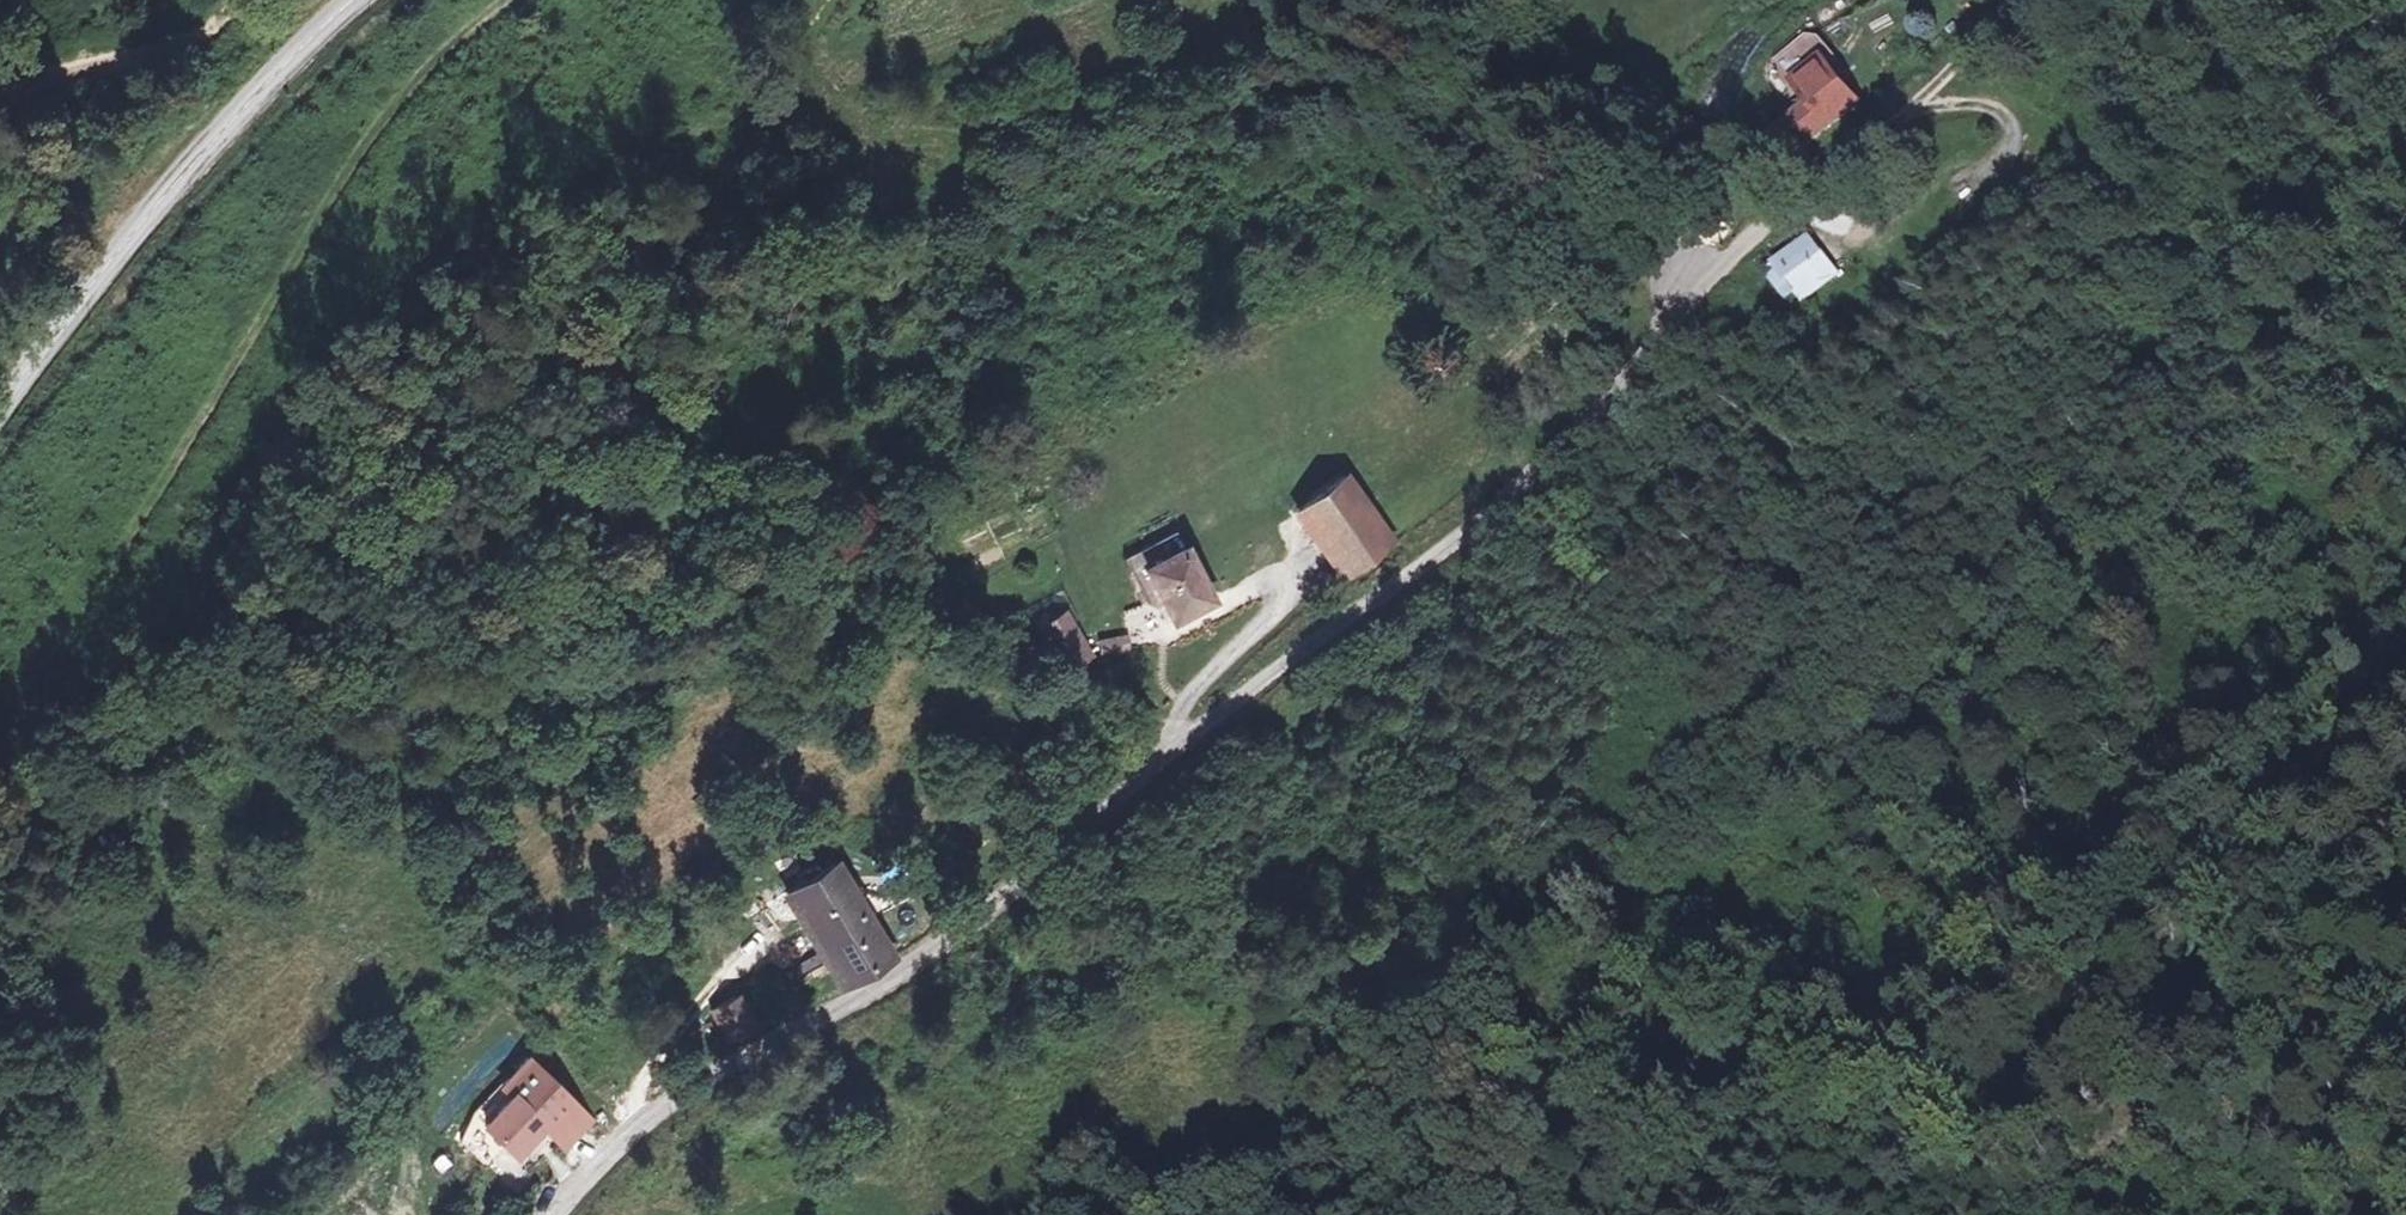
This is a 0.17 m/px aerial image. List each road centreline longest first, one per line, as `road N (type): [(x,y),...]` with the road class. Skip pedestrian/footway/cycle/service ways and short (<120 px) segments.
road 1 (track): [(1176,738),(1152,718),(839,562),(234,628),(56,711),(305,256),(419,80),(522,0)]
road 2 (unclassified): [(1734,255),(1486,519),(1166,745),(950,948),(697,1088),(630,1138),(563,1214)]
road 3 (secondary): [(0,468),(241,145),(391,0)]
road 4 (track): [(2018,0),(1734,255)]
road 5 (track): [(1915,98),(1992,105),(2007,120),(2006,150),(1982,184)]

